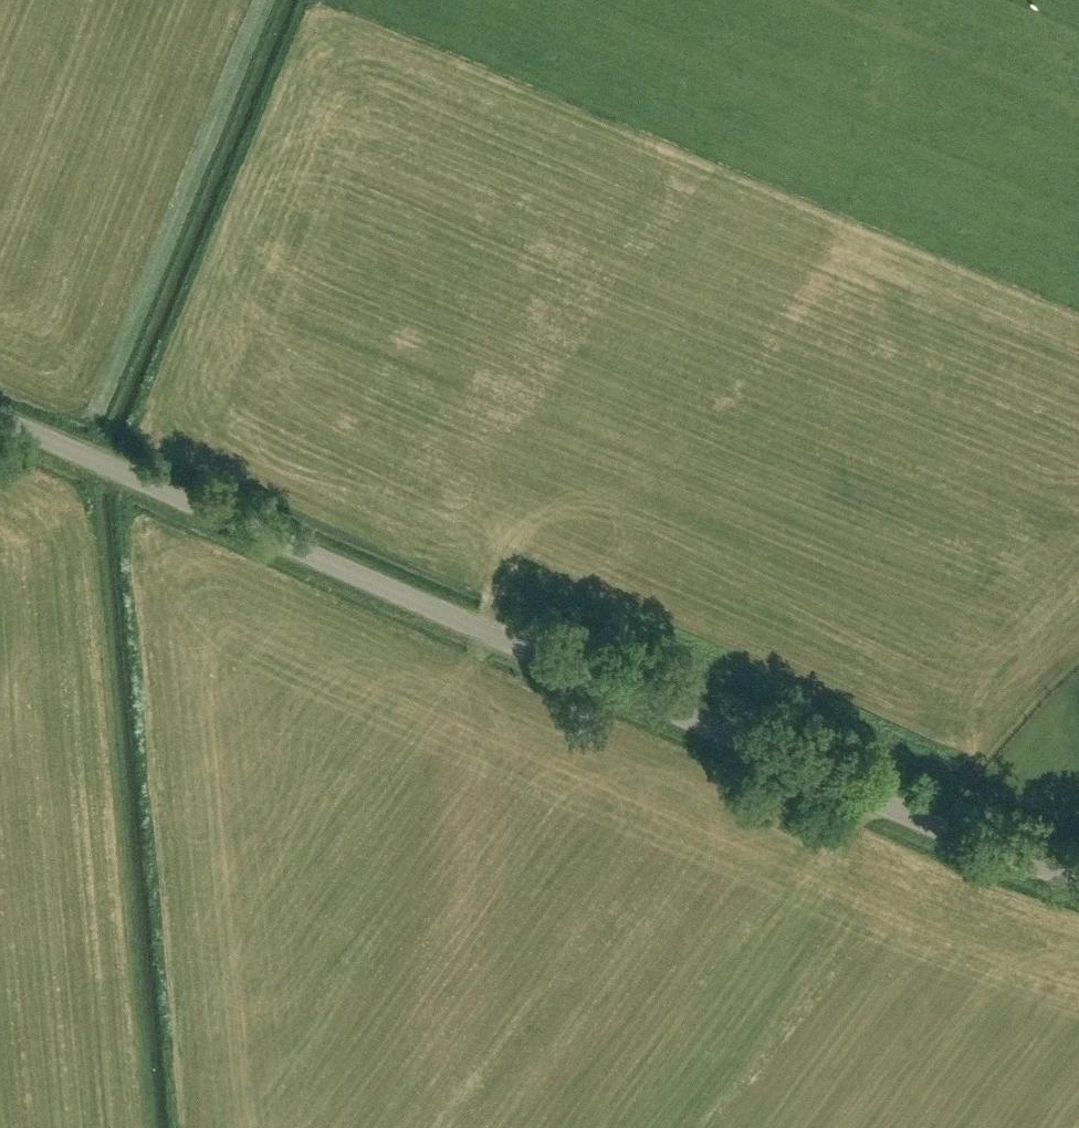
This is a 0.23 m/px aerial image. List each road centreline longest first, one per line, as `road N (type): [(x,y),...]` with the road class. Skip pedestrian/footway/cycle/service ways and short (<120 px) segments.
road 1 (unclassified): [(1078,881),(967,844),(363,586),(290,543),(0,416)]

